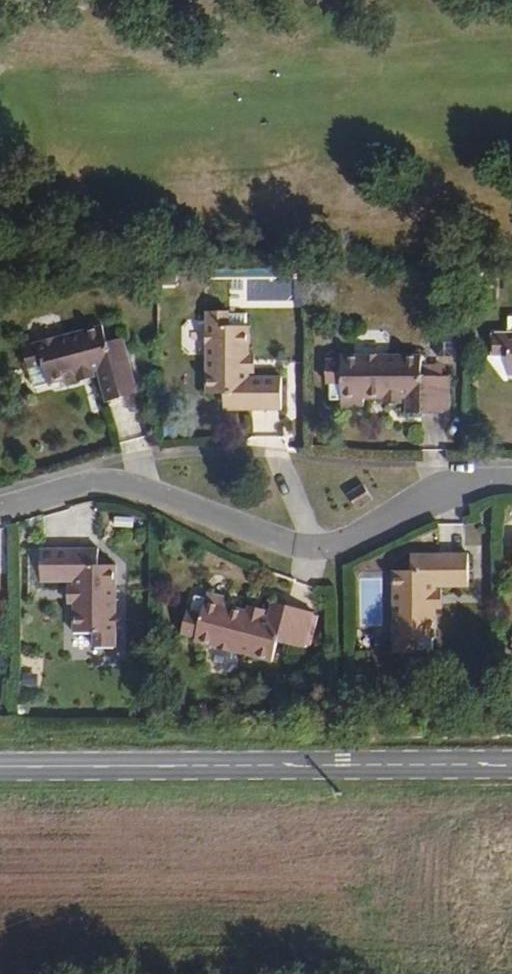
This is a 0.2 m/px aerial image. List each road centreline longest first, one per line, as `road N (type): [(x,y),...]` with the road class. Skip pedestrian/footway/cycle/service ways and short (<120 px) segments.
road 1 (residential): [(511,478),(456,478),(339,542),(316,546),(130,484),(92,480),(0,506)]
road 2 (primary): [(511,766),(0,764)]

